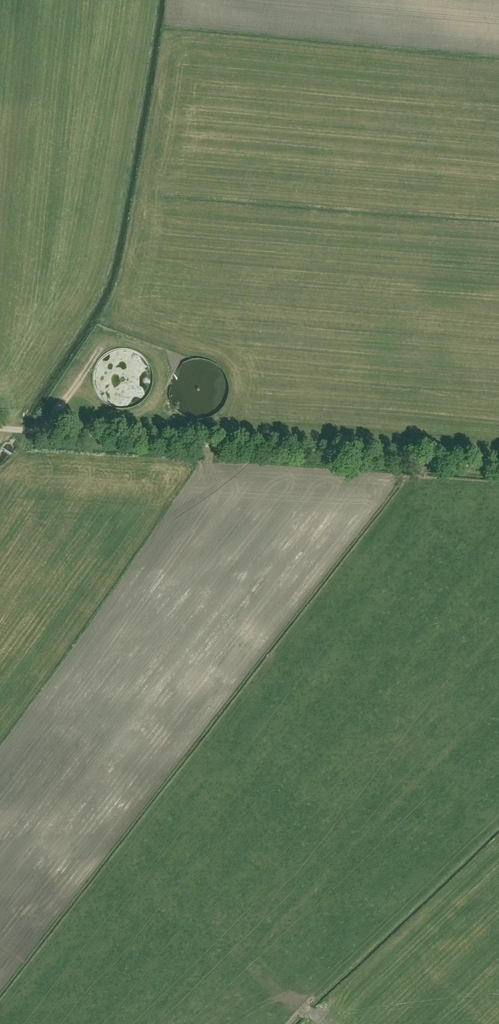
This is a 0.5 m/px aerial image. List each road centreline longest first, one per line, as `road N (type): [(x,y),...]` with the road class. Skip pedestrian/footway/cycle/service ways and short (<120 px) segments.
road 1 (track): [(498,467),(0,429)]

